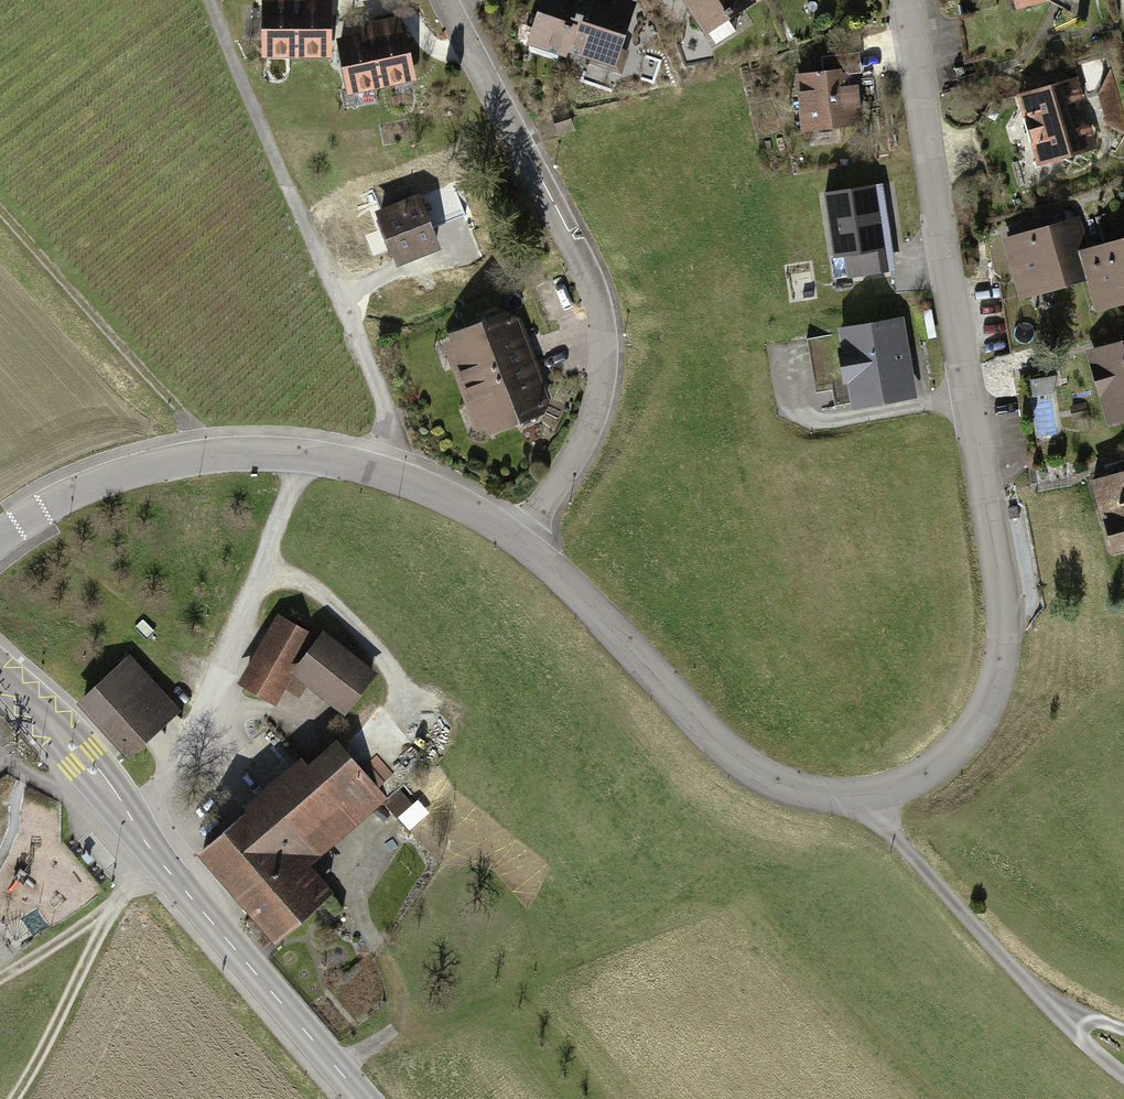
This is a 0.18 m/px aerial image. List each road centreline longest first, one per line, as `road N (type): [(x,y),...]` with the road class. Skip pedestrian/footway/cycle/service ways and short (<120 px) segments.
road 1 (residential): [(518,542),(725,749),(782,785),(832,796),(874,793),(950,753),(979,717),(997,677),(1003,605),(905,0)]
road 2 (residential): [(444,0),(588,278),(602,318),(599,400),(573,460),(518,542)]
road 3 (tertiary): [(363,1098),(83,758),(0,670)]
road 4 (residential): [(0,538),(88,487),(159,465),(256,453),(382,472),(441,494),(518,542)]
road 5 (track): [(304,455),(222,670),(166,782),(128,818)]
road 6 (track): [(0,208),(191,424),(196,458)]
road 7 (track): [(874,793),(881,820),(908,856),(1065,1020)]
road 8 (track): [(115,904),(18,1098)]
road 9 (track): [(0,978),(115,904)]

